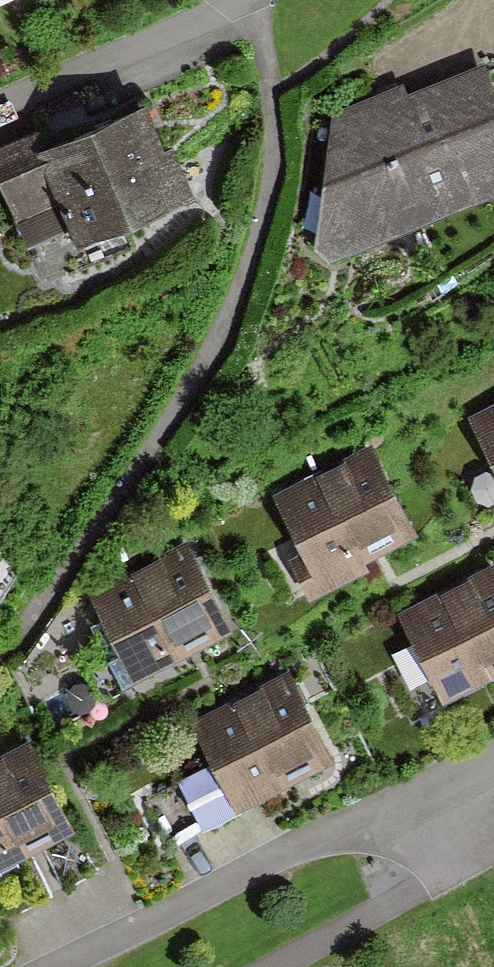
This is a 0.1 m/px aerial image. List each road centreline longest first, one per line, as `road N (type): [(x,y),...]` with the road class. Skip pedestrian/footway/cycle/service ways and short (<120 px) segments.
road 1 (residential): [(60,966),(493,759)]
road 2 (residential): [(242,0),(218,18),(0,105)]

